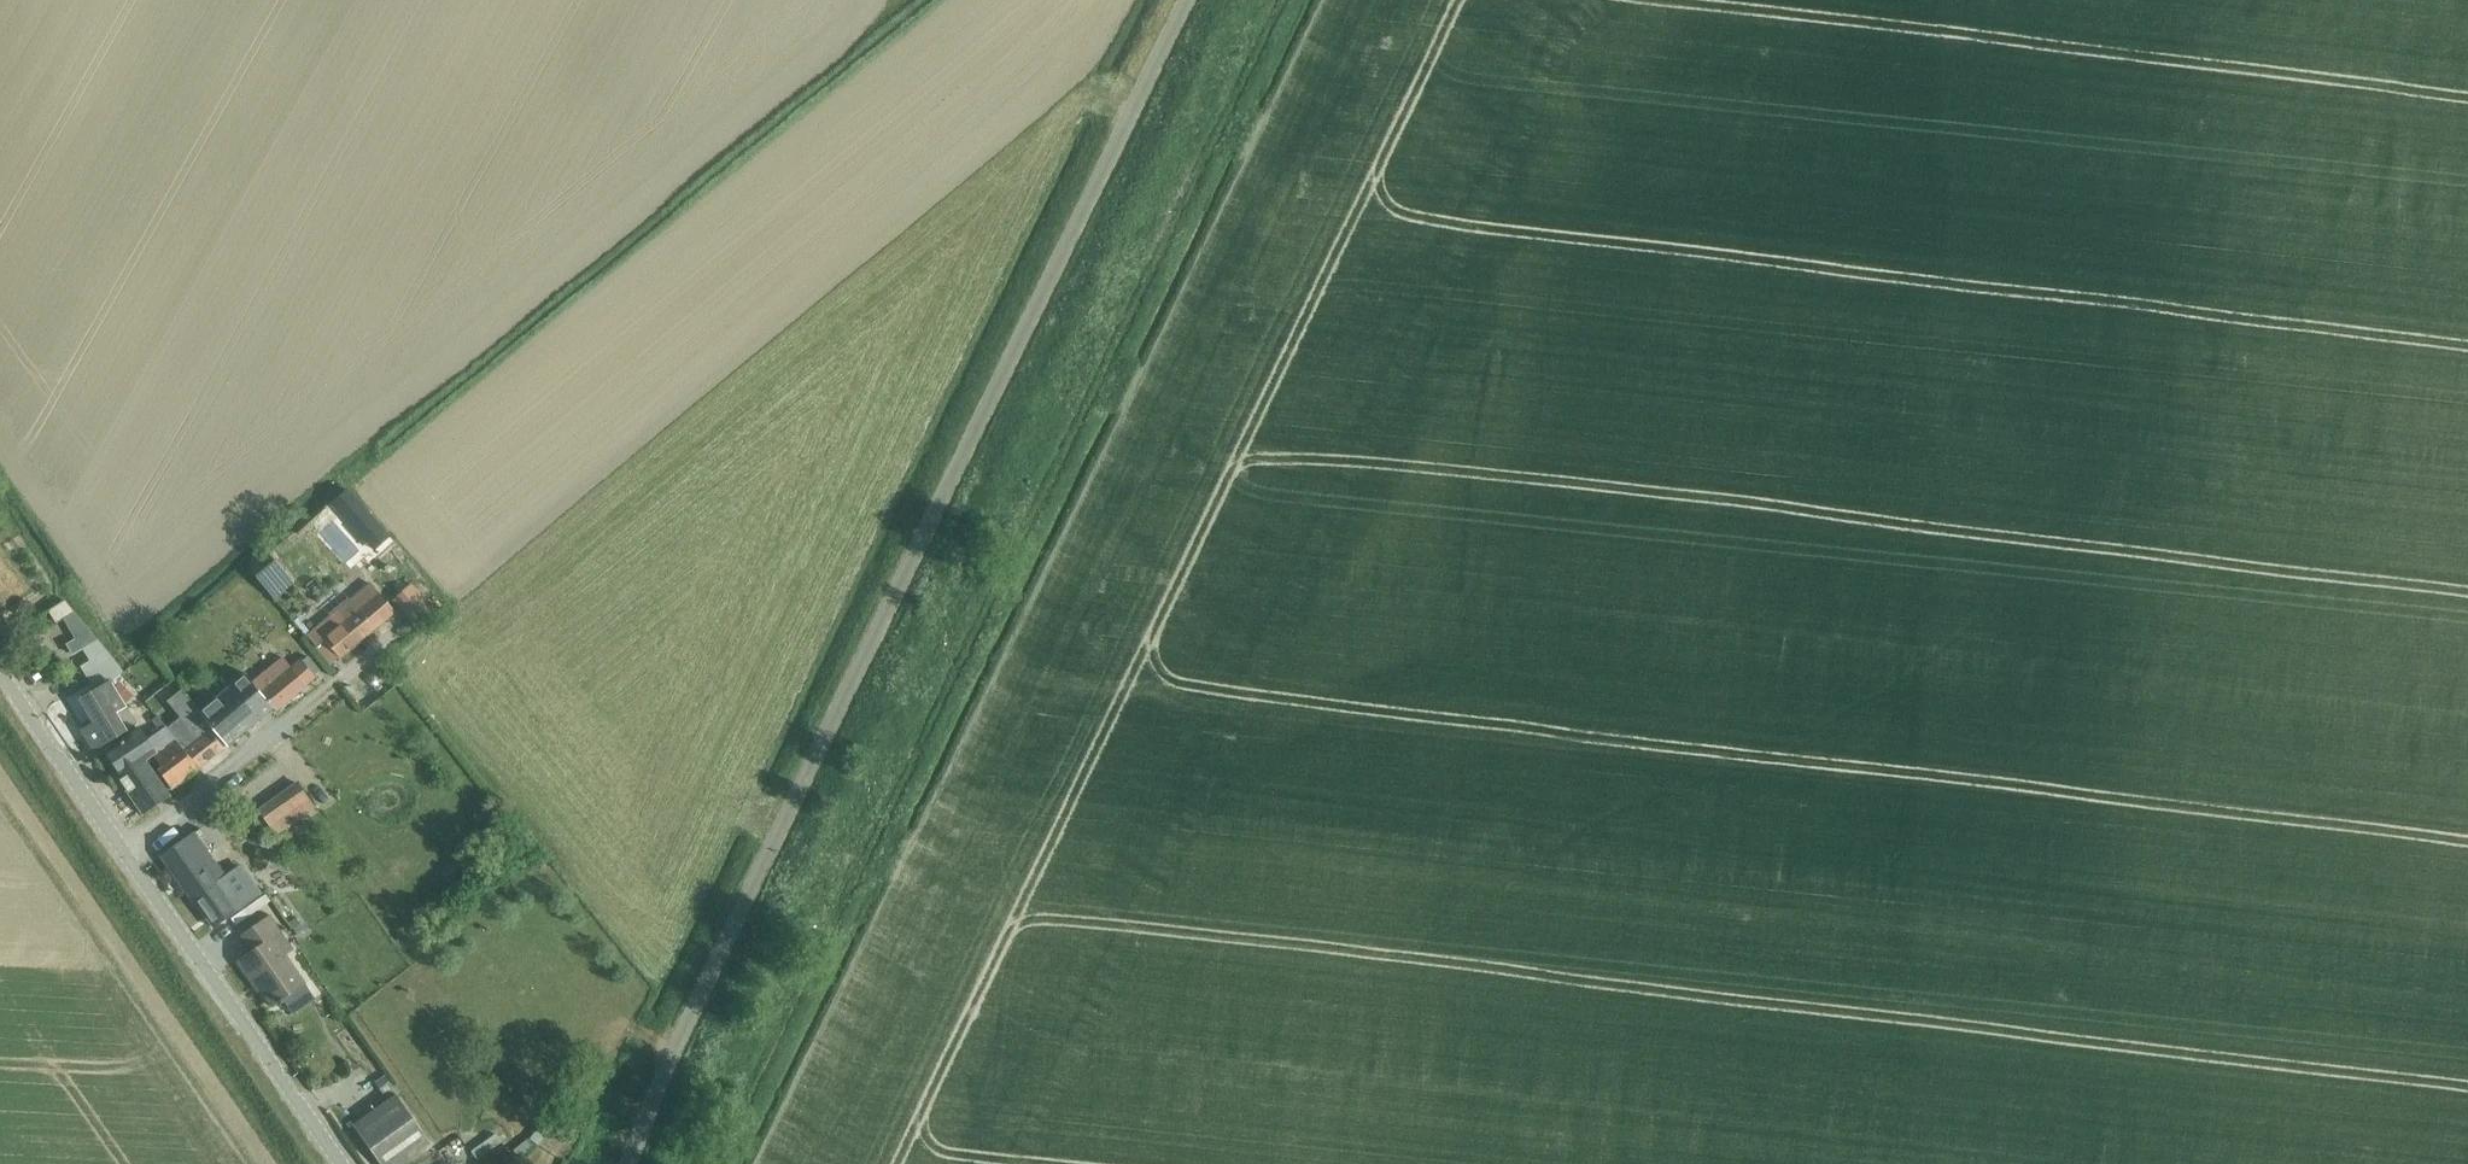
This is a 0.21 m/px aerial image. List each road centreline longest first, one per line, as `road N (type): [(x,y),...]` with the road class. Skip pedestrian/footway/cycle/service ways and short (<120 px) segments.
road 1 (unclassified): [(628,1163),(697,1000),(1186,0)]
road 2 (tertiary): [(338,1163),(0,675)]

